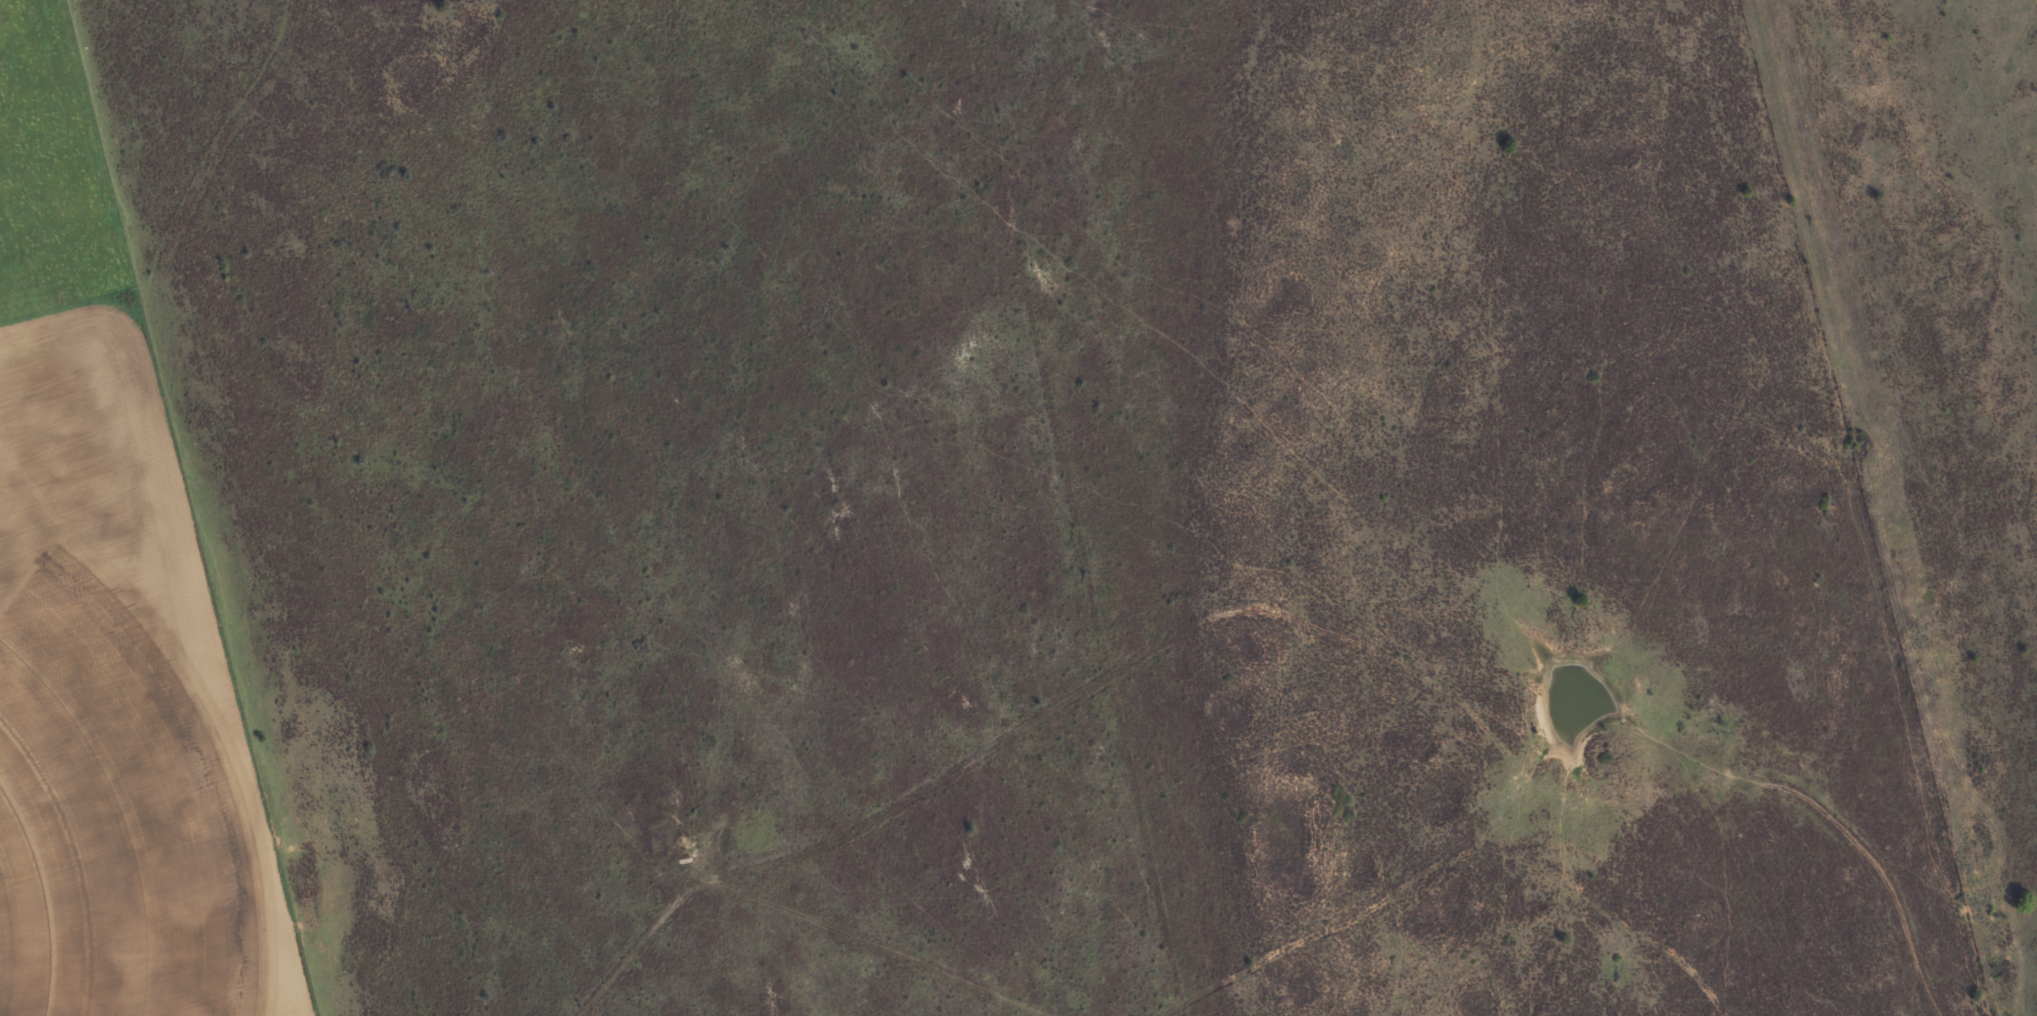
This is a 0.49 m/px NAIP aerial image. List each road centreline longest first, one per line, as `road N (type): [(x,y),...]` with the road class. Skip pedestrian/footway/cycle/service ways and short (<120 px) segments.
road 1 (track): [(1722,1015),(1686,962),(1572,880),(1477,849),(1446,856),(1348,921),(1253,963),(1164,1015)]
road 2 (track): [(1068,1015),(733,881),(686,885)]
road 3 (track): [(577,1015),(686,885)]

